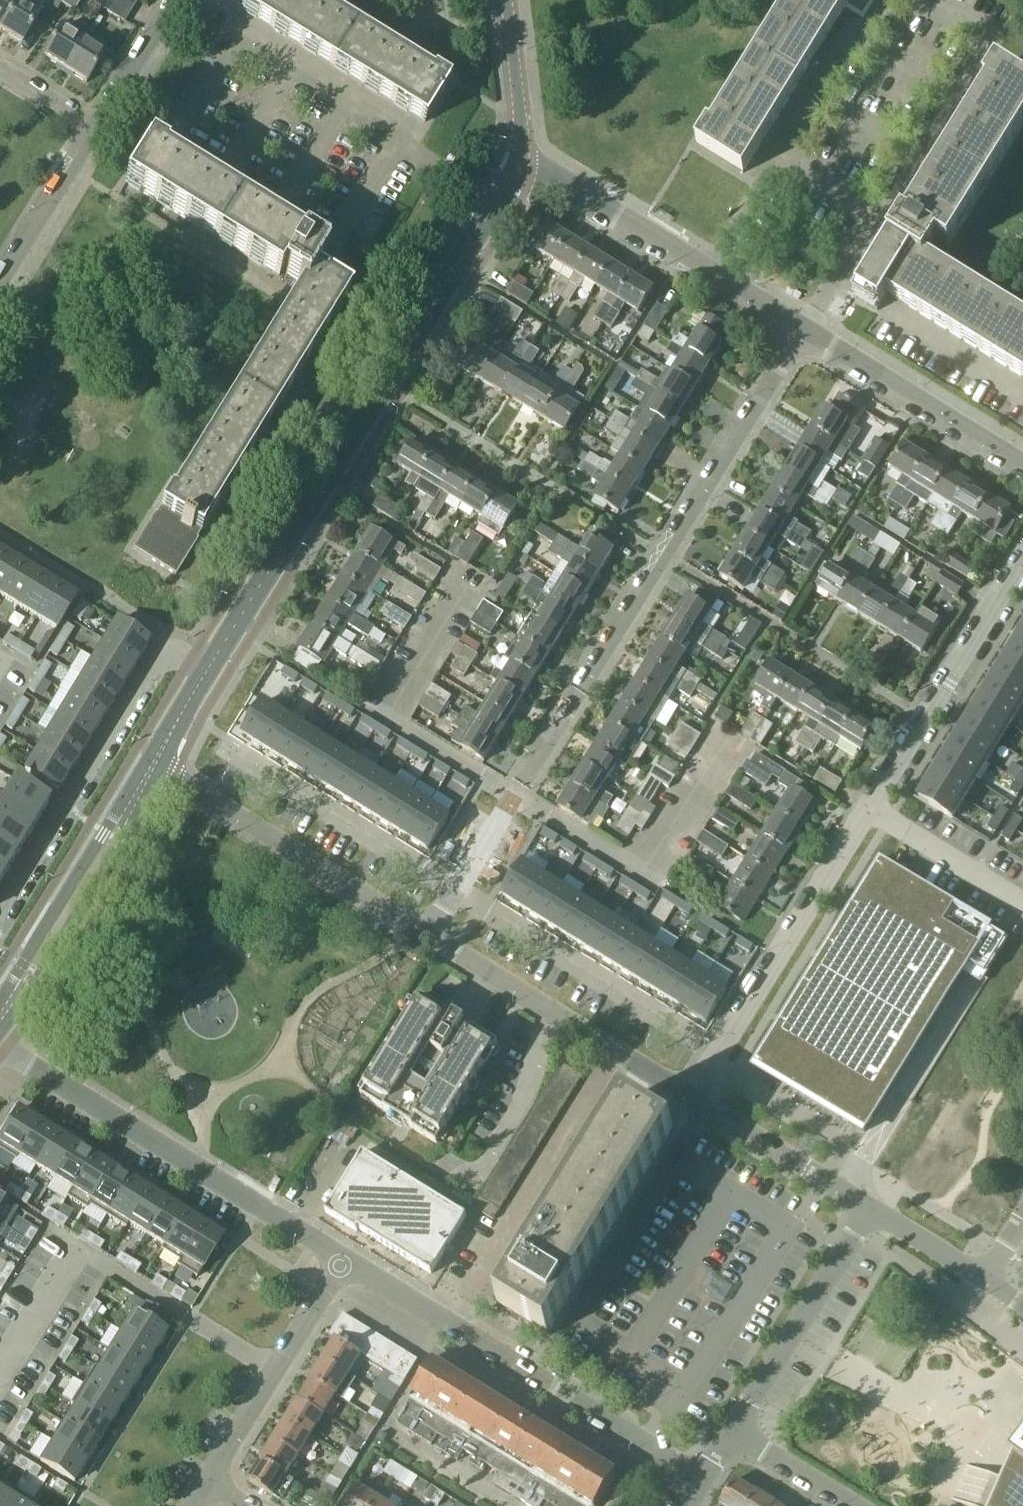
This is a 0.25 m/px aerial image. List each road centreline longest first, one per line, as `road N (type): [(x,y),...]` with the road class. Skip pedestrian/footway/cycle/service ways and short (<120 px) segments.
road 1 (residential): [(497,202),(234,35),(175,132),(442,292)]
road 2 (residential): [(691,1096),(1022,560)]
road 3 (residential): [(803,330),(514,796)]
road 4 (tertiary): [(208,670),(442,292)]
road 5 (residential): [(703,1479),(344,1259)]
road 6 (residential): [(803,330),(993,33),(939,0)]
road 7 (residential): [(344,1259),(0,1046)]
road 8 (residential): [(208,670),(186,657),(154,664),(0,917)]
road 9 (residential): [(885,0),(718,277)]
road 10 (unclassified): [(429,934),(156,762)]
road 11 (unclassified): [(691,1096),(429,934)]
road 12 (tertiary): [(0,1023),(28,995),(123,842),(156,762)]
road 13 (tertiary): [(156,762),(0,1007)]
road 14 (residential): [(733,1431),(871,1208)]
road 15 (residential): [(207,1481),(344,1259)]
road 16 (unclassified): [(1022,466),(803,330)]
road 17 (unclassified): [(718,277),(521,158)]
road 18 (unclassified): [(871,1208),(691,1096)]
road 19 (residential): [(0,282),(96,127)]
road 20 (residential): [(429,934),(514,796)]
road 21 (unclassified): [(521,158),(508,0)]
road 22 (unclassified): [(96,127),(174,0)]
road 23 (residential): [(733,1431),(854,1505)]
road 24 (unclassified): [(985,1278),(871,1208)]

